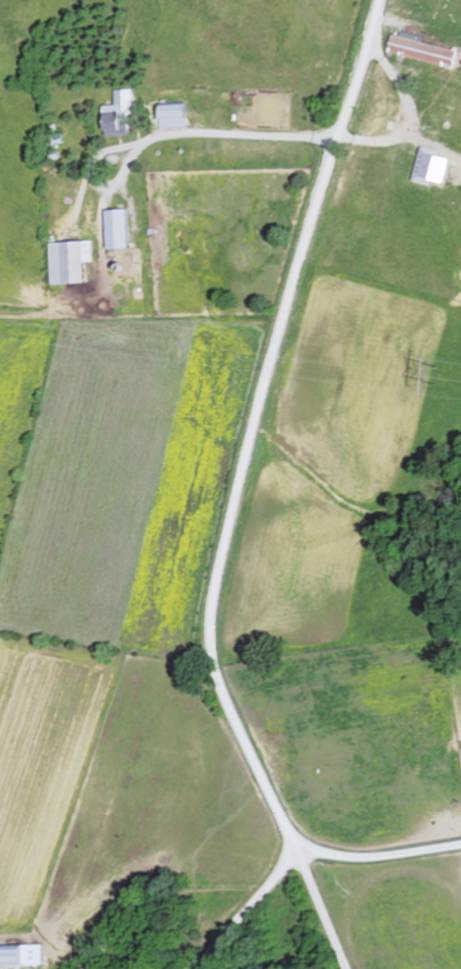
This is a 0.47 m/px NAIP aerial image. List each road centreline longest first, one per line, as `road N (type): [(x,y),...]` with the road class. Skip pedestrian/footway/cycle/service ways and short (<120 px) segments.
road 1 (residential): [(460,846),(355,859),(304,843),(271,799),(231,712),(211,640),(251,445),(382,0)]

